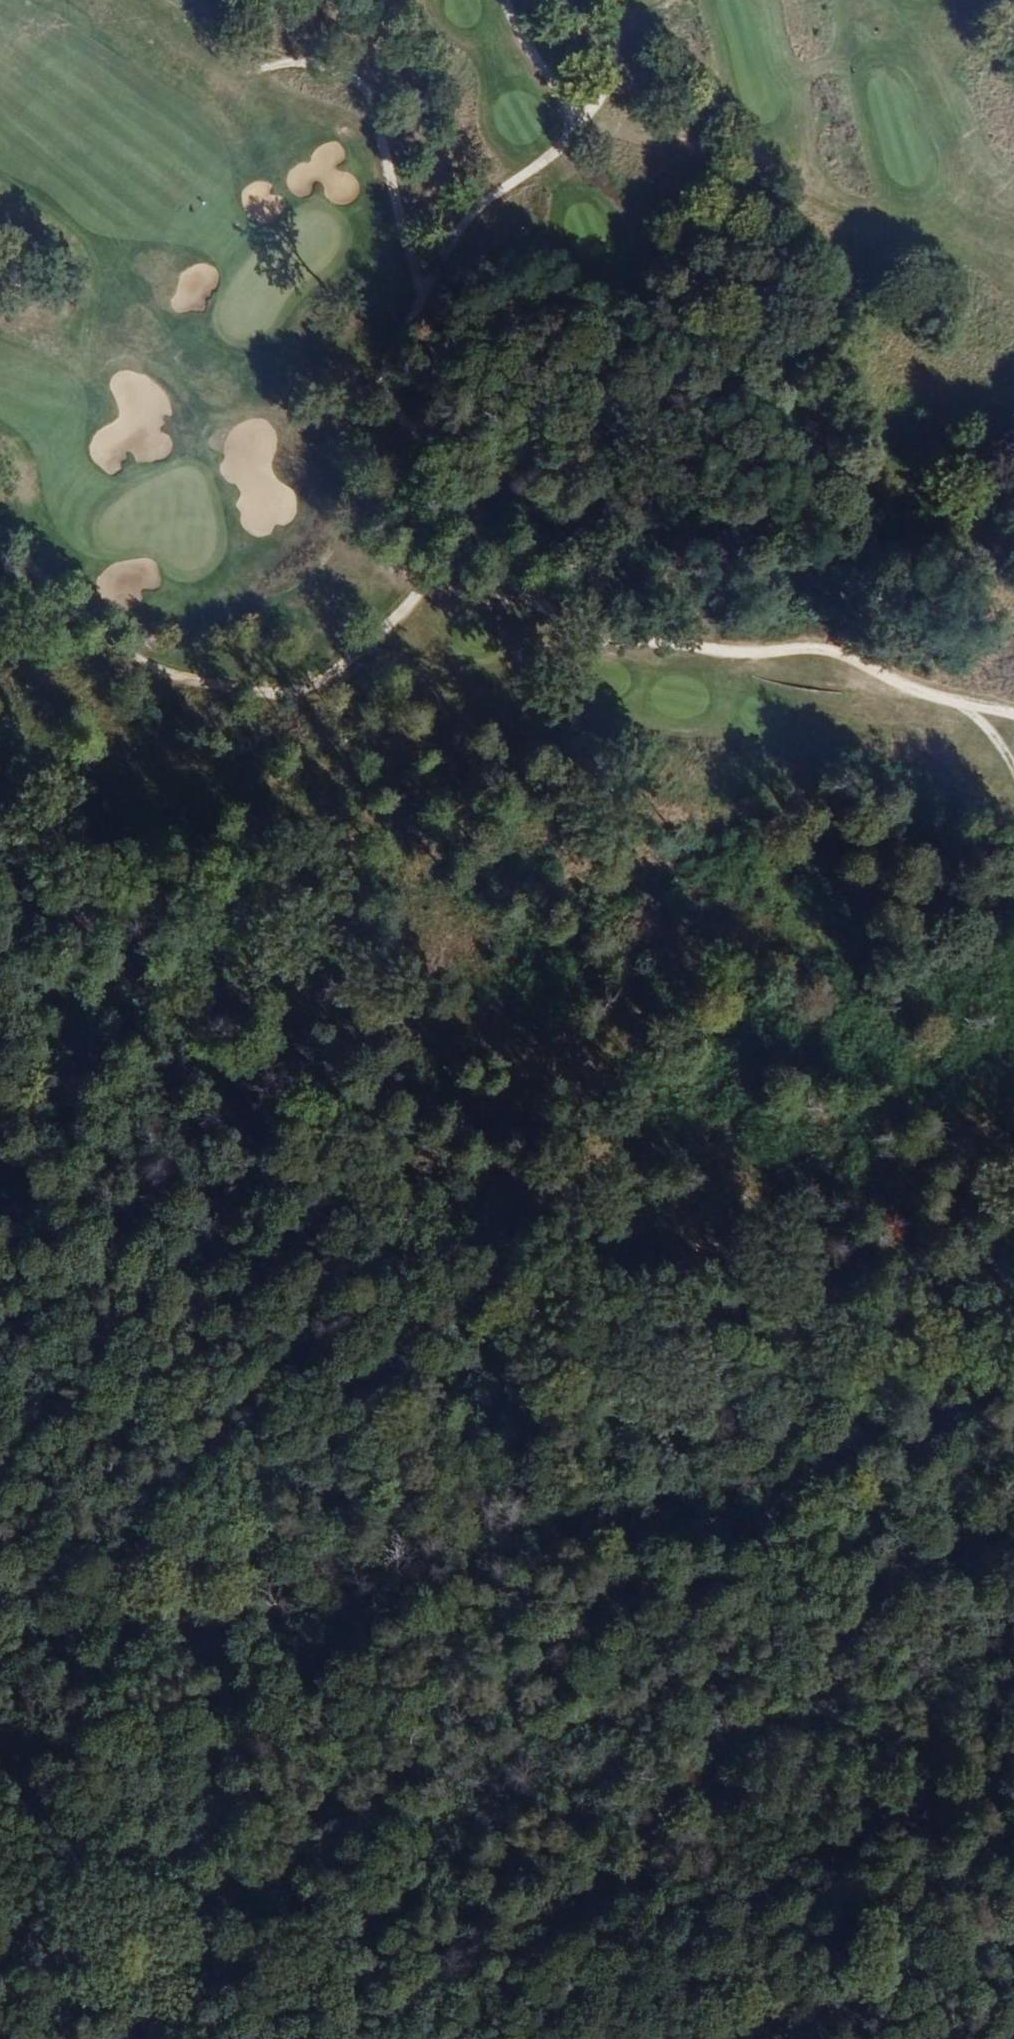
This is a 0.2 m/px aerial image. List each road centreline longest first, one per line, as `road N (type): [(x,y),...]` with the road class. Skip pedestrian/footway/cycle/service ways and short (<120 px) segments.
road 1 (track): [(604,0),(614,39),(595,112),(480,205),(426,289)]
road 2 (track): [(0,1189),(139,975)]

